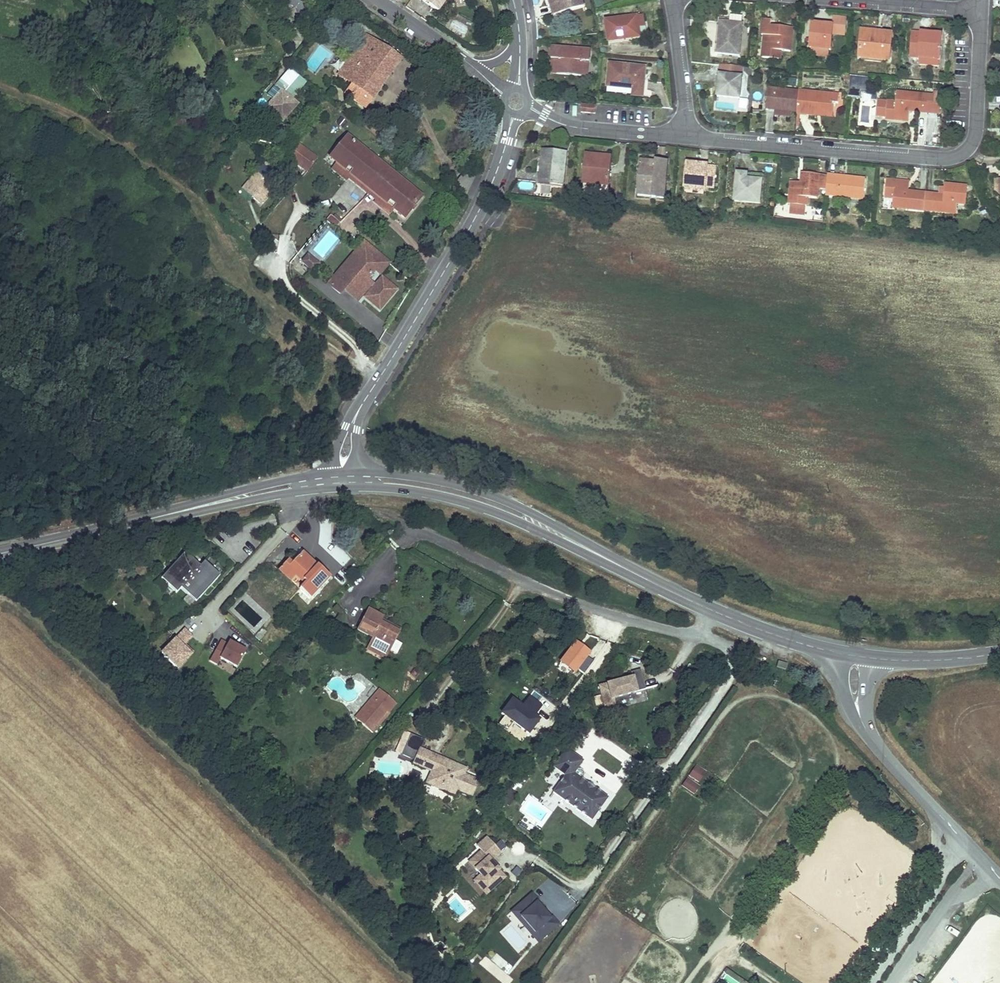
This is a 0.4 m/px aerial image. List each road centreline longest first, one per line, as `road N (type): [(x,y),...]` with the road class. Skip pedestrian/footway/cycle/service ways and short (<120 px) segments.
road 1 (track): [(380,376),(266,304),(179,188),(87,124),(0,87)]
road 2 (residential): [(981,10),(976,125),(957,156),(689,138)]
road 3 (residential): [(514,113),(490,199),(356,417)]
road 4 (tertiary): [(547,528),(713,610),(838,654)]
road 5 (tertiary): [(345,486),(455,498),(547,528)]
road 6 (tertiary): [(999,877),(865,726)]
road 7 (tertiary): [(547,528),(472,490),(359,471)]
road 8 (tertiary): [(160,516),(345,486)]
road 9 (tertiary): [(331,474),(160,516)]
road 10 (residential): [(526,107),(567,126),(689,138)]
road 11 (tertiary): [(0,554),(160,516)]
road 12 (residential): [(670,0),(689,138)]
road 13 (residential): [(850,0),(981,10)]
road 14 (tertiary): [(875,659),(999,654)]
road 15 (residential): [(376,0),(475,70)]

